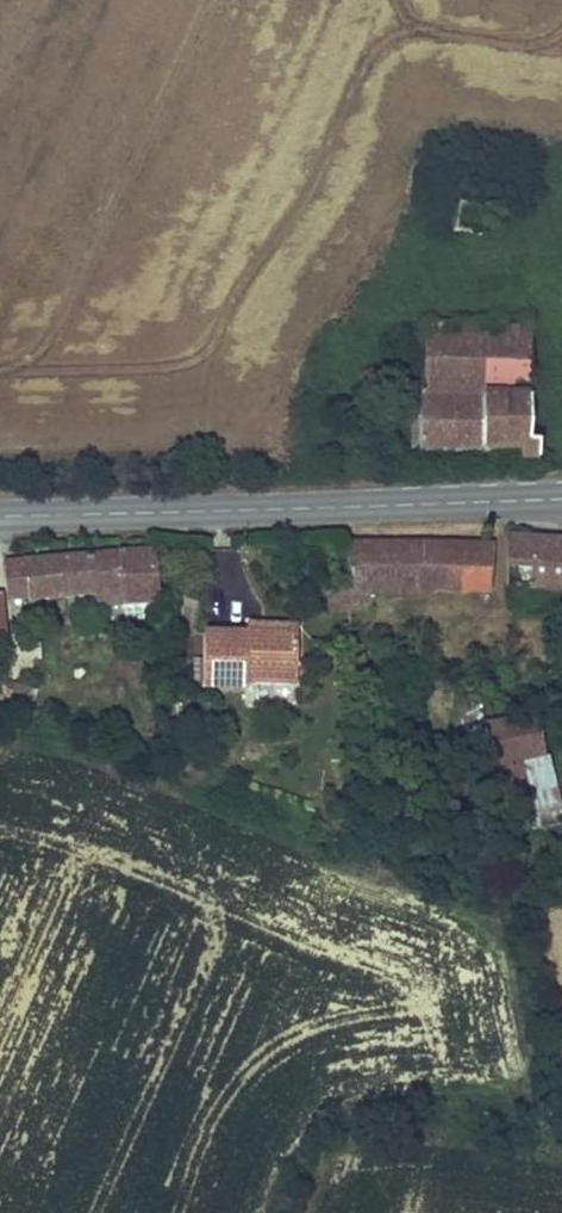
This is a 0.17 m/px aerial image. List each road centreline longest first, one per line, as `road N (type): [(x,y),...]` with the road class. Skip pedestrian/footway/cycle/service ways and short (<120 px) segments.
road 1 (tertiary): [(0,518),(561,498)]

